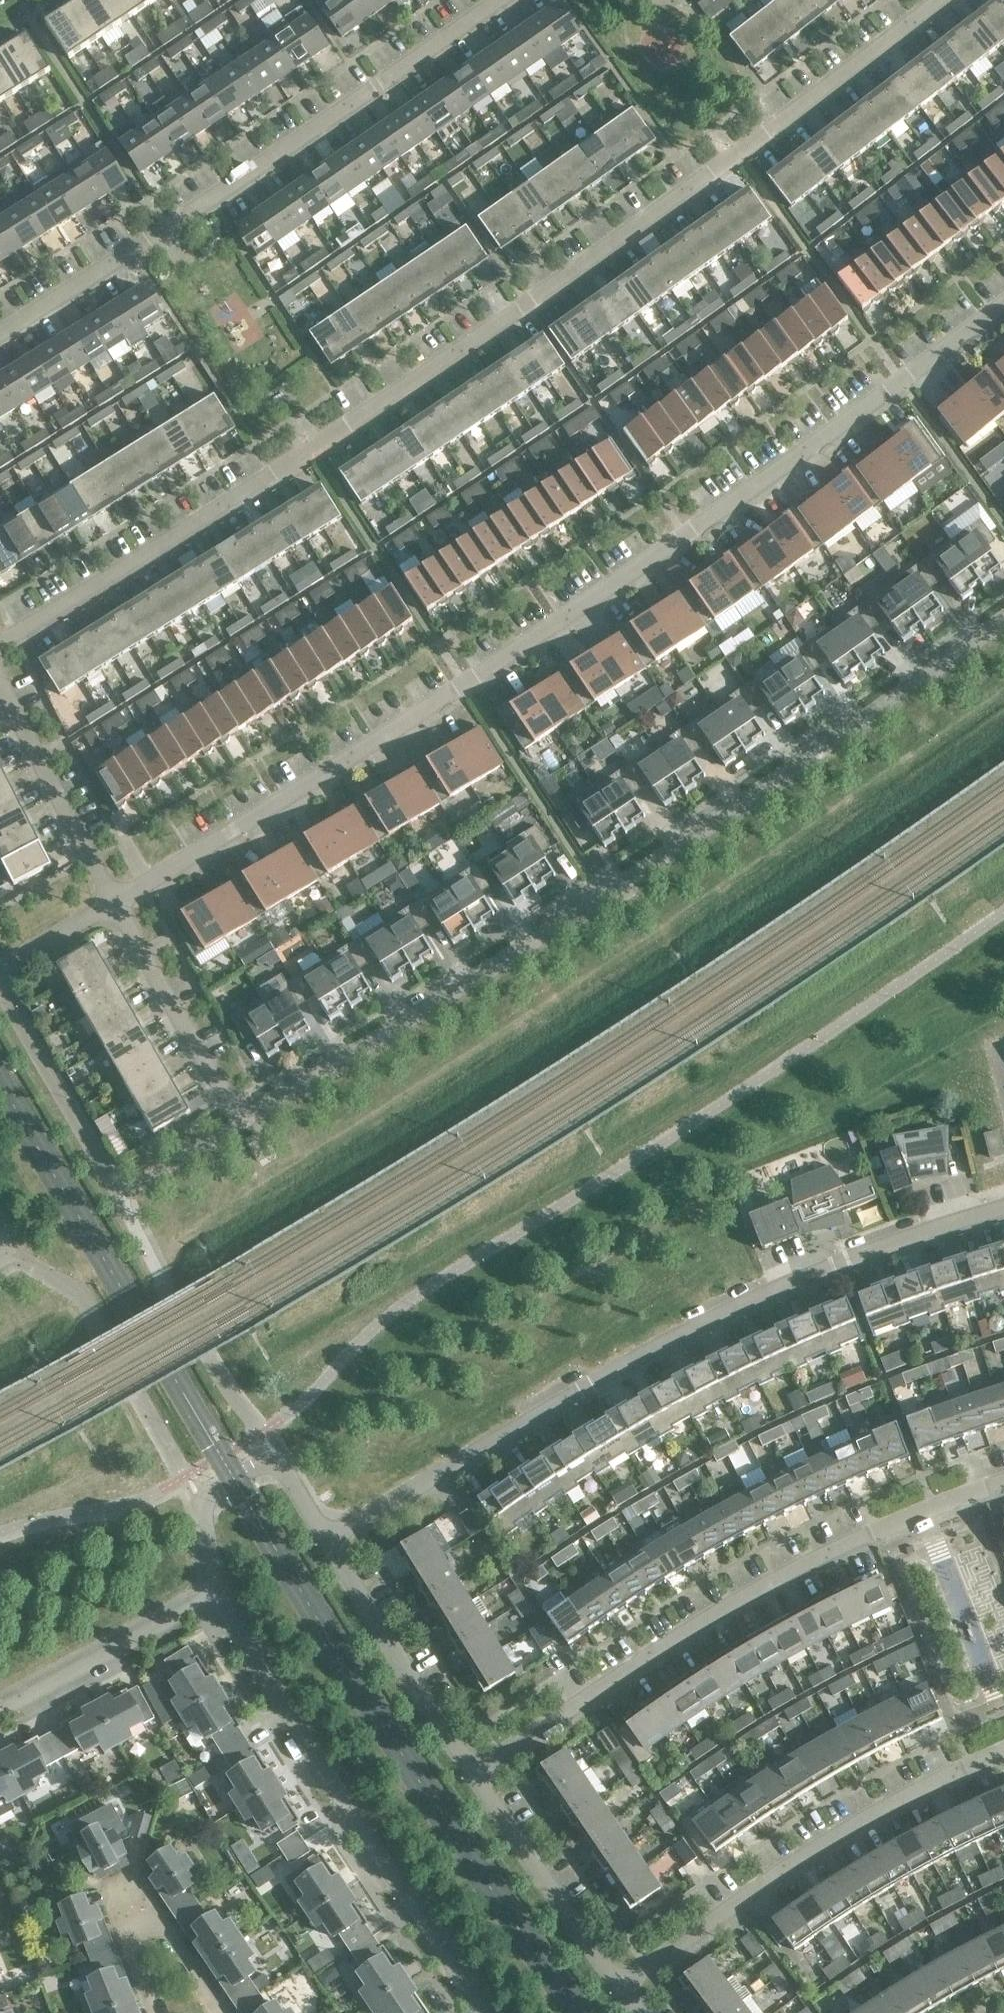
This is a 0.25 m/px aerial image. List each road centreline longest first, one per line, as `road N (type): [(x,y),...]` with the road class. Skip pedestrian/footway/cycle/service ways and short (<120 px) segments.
road 1 (residential): [(0,641),(527,310),(947,0)]
road 2 (residential): [(118,904),(598,607),(1003,311)]
road 3 (residential): [(244,1110),(261,1110),(603,897),(1003,617)]
road 4 (residential): [(326,1538),(669,1337),(768,1288),(1003,1203)]
road 5 (residential): [(474,1772),(745,1593),(1003,1481)]
road 6 (residential): [(0,328),(495,0)]
road 7 (residential): [(483,2012),(218,1593)]
road 8 (residential): [(622,1985),(815,1847),(1003,1747)]
road 9 (residential): [(223,2012),(166,1931),(124,1895),(130,1950),(156,2012)]
road 10 (residential): [(326,1538),(474,1772)]
road 11 (residential): [(218,1593),(203,1501),(255,1467),(279,1463),(326,1538)]
road 12 (residential): [(118,904),(0,673)]
road 13 (residential): [(474,1772),(622,1985)]
road 14 (residential): [(0,1704),(218,1593)]
road 15 (residential): [(244,1110),(229,1102),(118,904)]
road 16 (residential): [(0,968),(118,904)]

